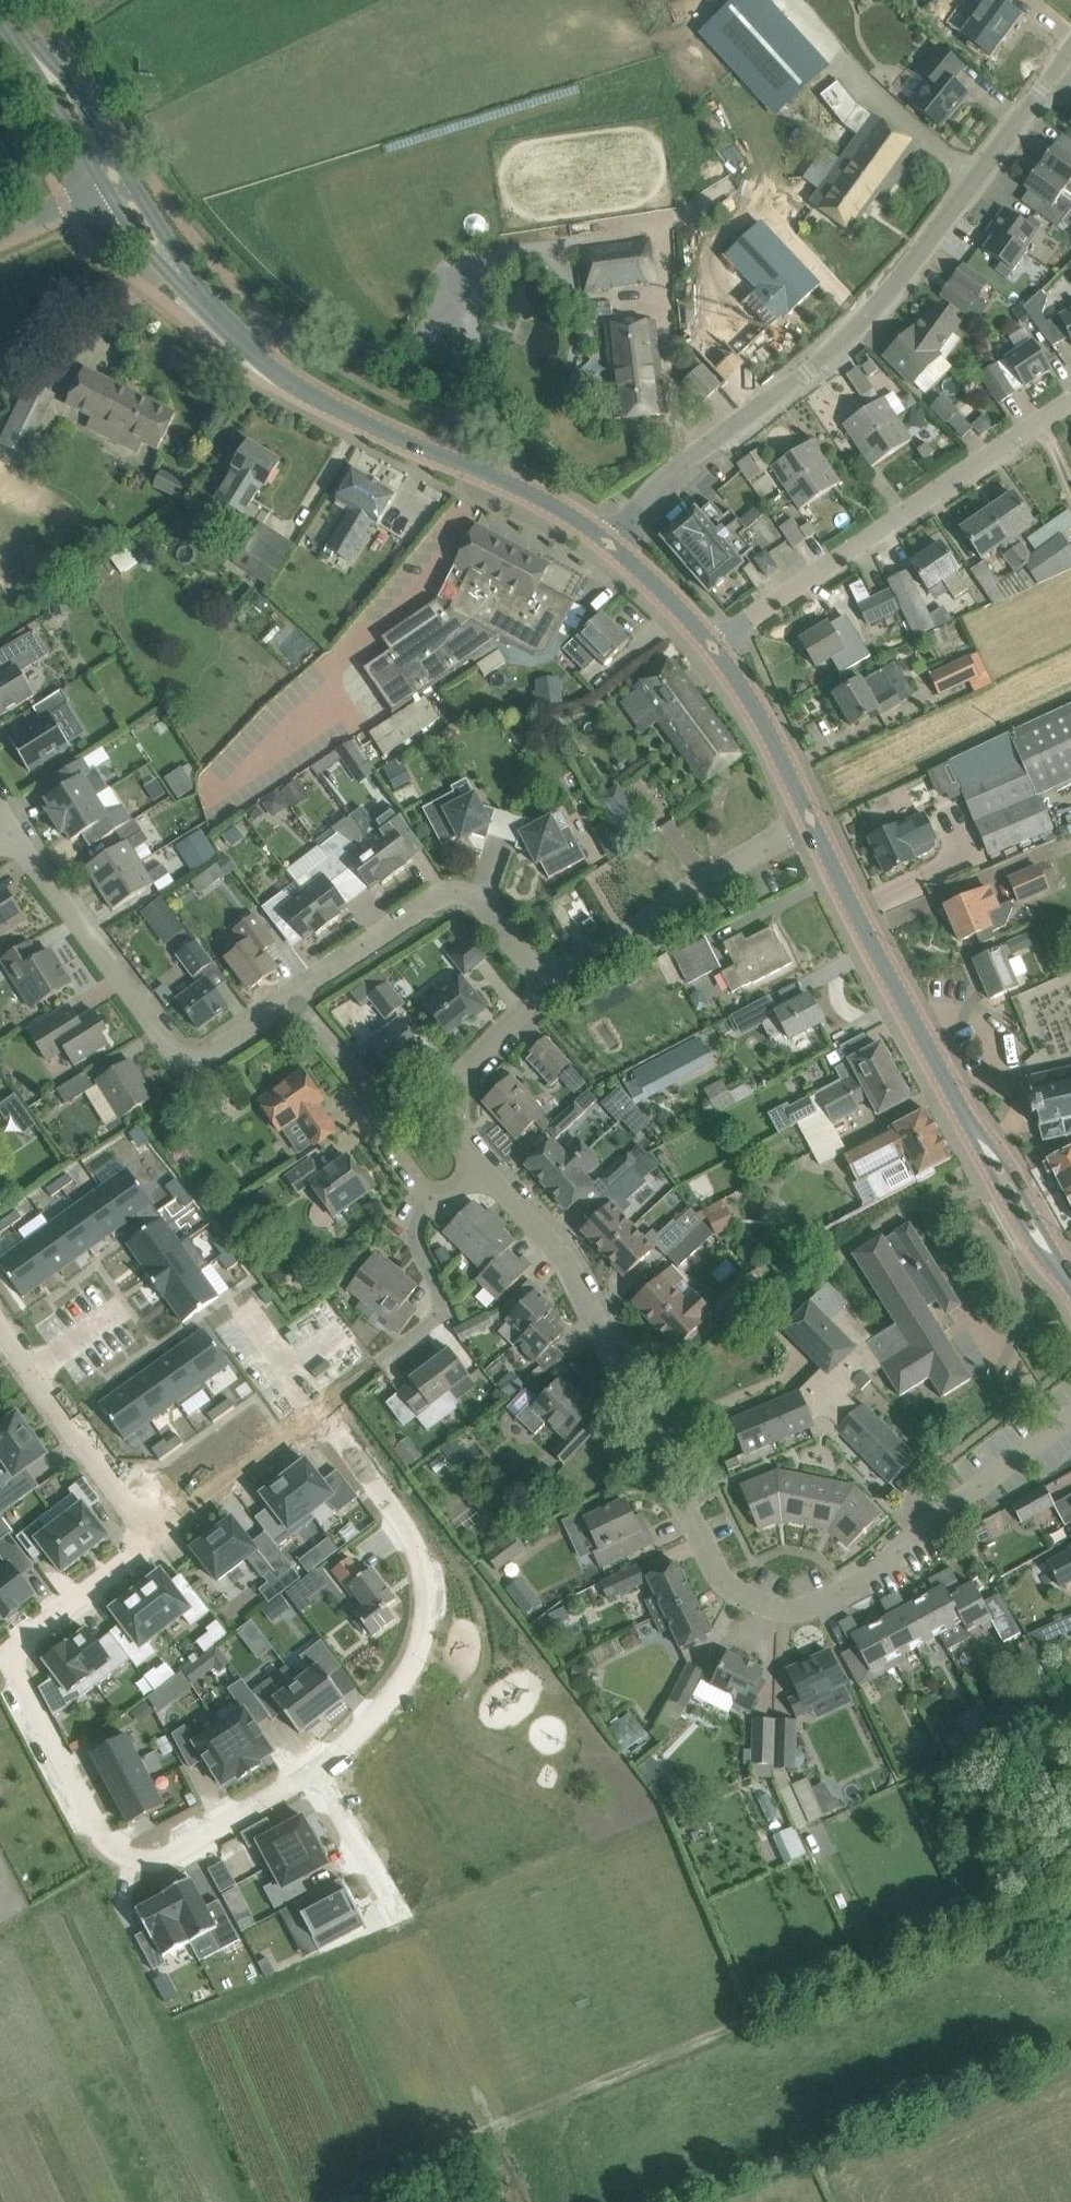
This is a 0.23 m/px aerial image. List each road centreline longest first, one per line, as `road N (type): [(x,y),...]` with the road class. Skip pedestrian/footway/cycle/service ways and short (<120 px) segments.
road 1 (residential): [(1070,1417),(841,1595),(805,1610),(765,1609),(721,1580),(563,1257),(481,1164)]
road 2 (residential): [(605,537),(675,467),(873,311),(1070,48)]
road 3 (residential): [(310,1775),(162,1856),(135,1857),(97,1837),(1,1655),(154,1536)]
road 4 (secondary): [(1070,1284),(963,1110),(809,818)]
road 5 (secondary): [(605,537),(531,492),(402,441),(294,384),(177,274)]
road 6 (residential): [(317,1414),(405,1524),(426,1584),(426,1624),(395,1685),(310,1775)]
road 7 (residential): [(712,644),(1070,406)]
road 8 (residential): [(295,998),(210,1056),(180,1057),(17,829)]
road 9 (residential): [(550,990),(459,895),(295,998)]
road 10 (residential): [(550,990),(809,818)]
road 11 (residential): [(154,1536),(0,1320)]
road 12 (residential): [(154,1536),(317,1414)]
road 13 (secondary): [(809,818),(751,699),(712,644)]
road 14 (residential): [(394,1912),(310,1775)]
road 15 (residential): [(443,1106),(464,1073),(550,990)]
road 16 (secondary): [(712,644),(605,537)]
road 17 (residential): [(295,998),(394,1110)]
road 18 (secondary): [(124,169),(69,78),(35,53)]
road 19 (secondary): [(35,53),(103,180)]
road 20 (residential): [(449,1309),(414,1231),(427,1191)]
road 21 (secondary): [(103,180),(145,245),(177,274)]

